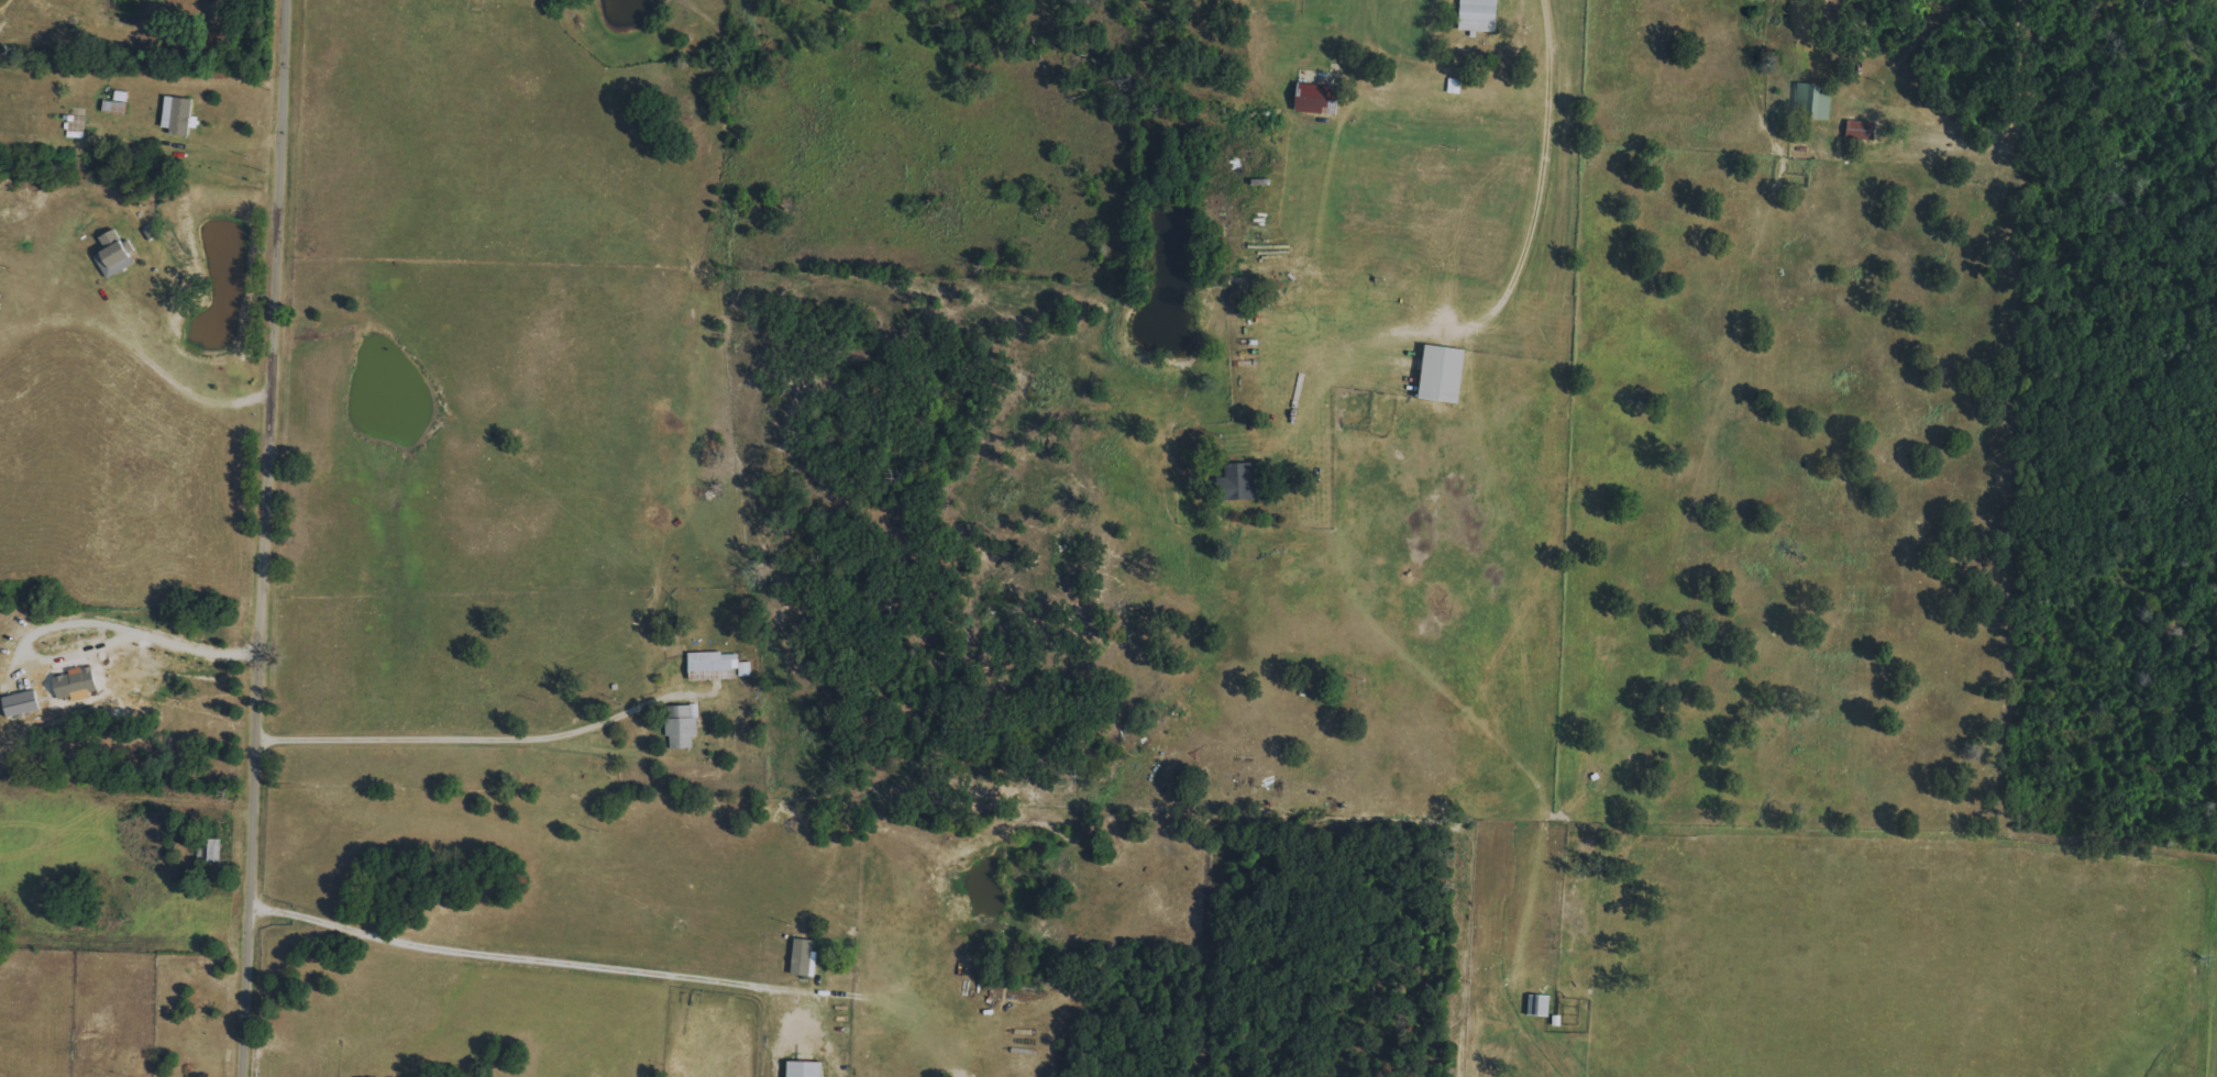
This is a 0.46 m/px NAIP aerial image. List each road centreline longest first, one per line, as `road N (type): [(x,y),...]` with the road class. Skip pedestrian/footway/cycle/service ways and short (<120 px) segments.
road 1 (residential): [(241,1076),(287,384),(275,153),(292,0)]

